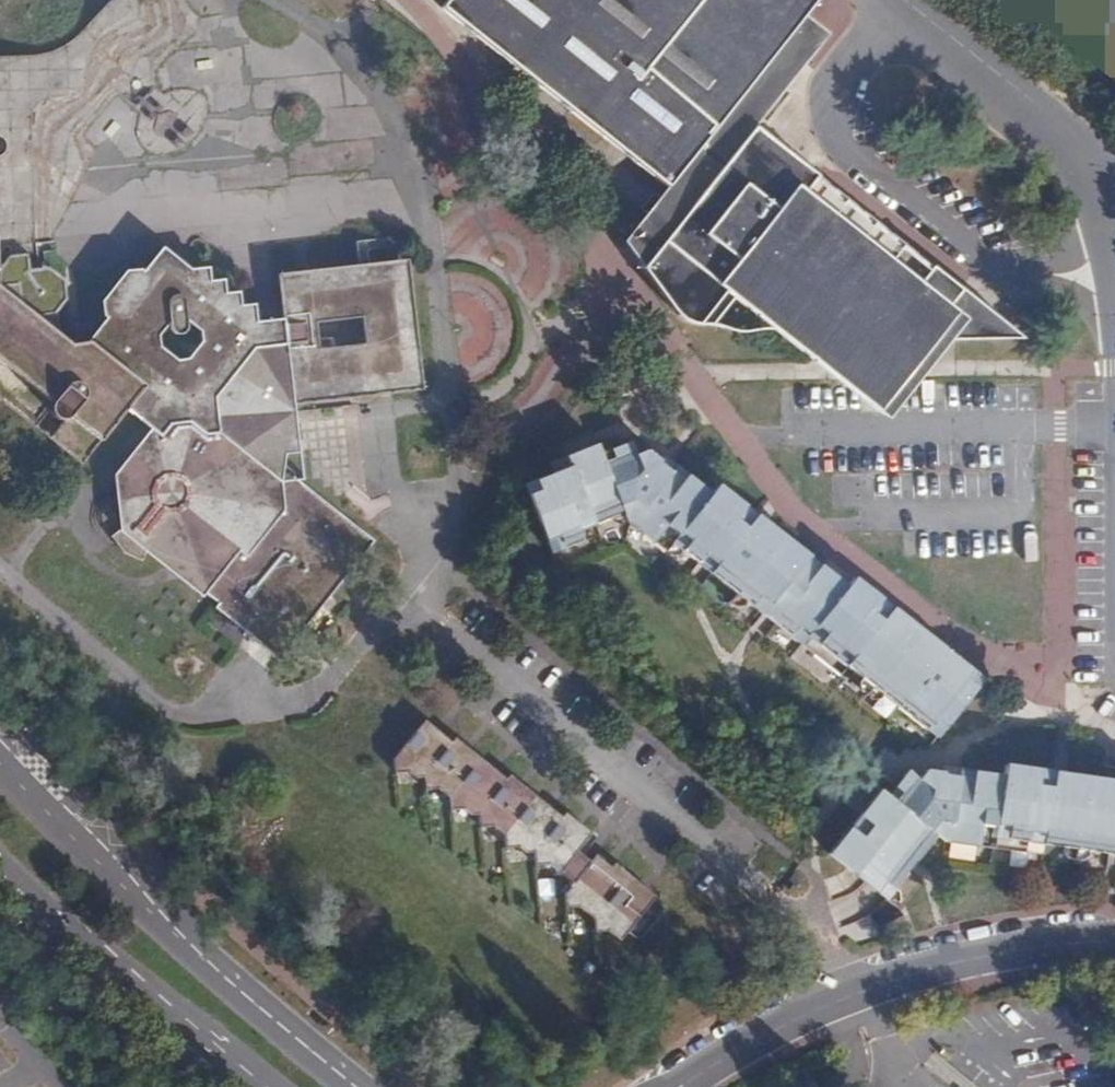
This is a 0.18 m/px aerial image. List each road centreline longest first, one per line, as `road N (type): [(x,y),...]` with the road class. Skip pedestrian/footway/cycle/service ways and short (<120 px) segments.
road 1 (secondary): [(361,1086),(102,864),(0,760)]
road 2 (unclassified): [(1114,941),(928,968),(789,1022),(681,1086)]
road 3 (secondary): [(0,865),(248,1086)]
road 4 (unclassified): [(1114,195),(1055,118),(903,0)]

